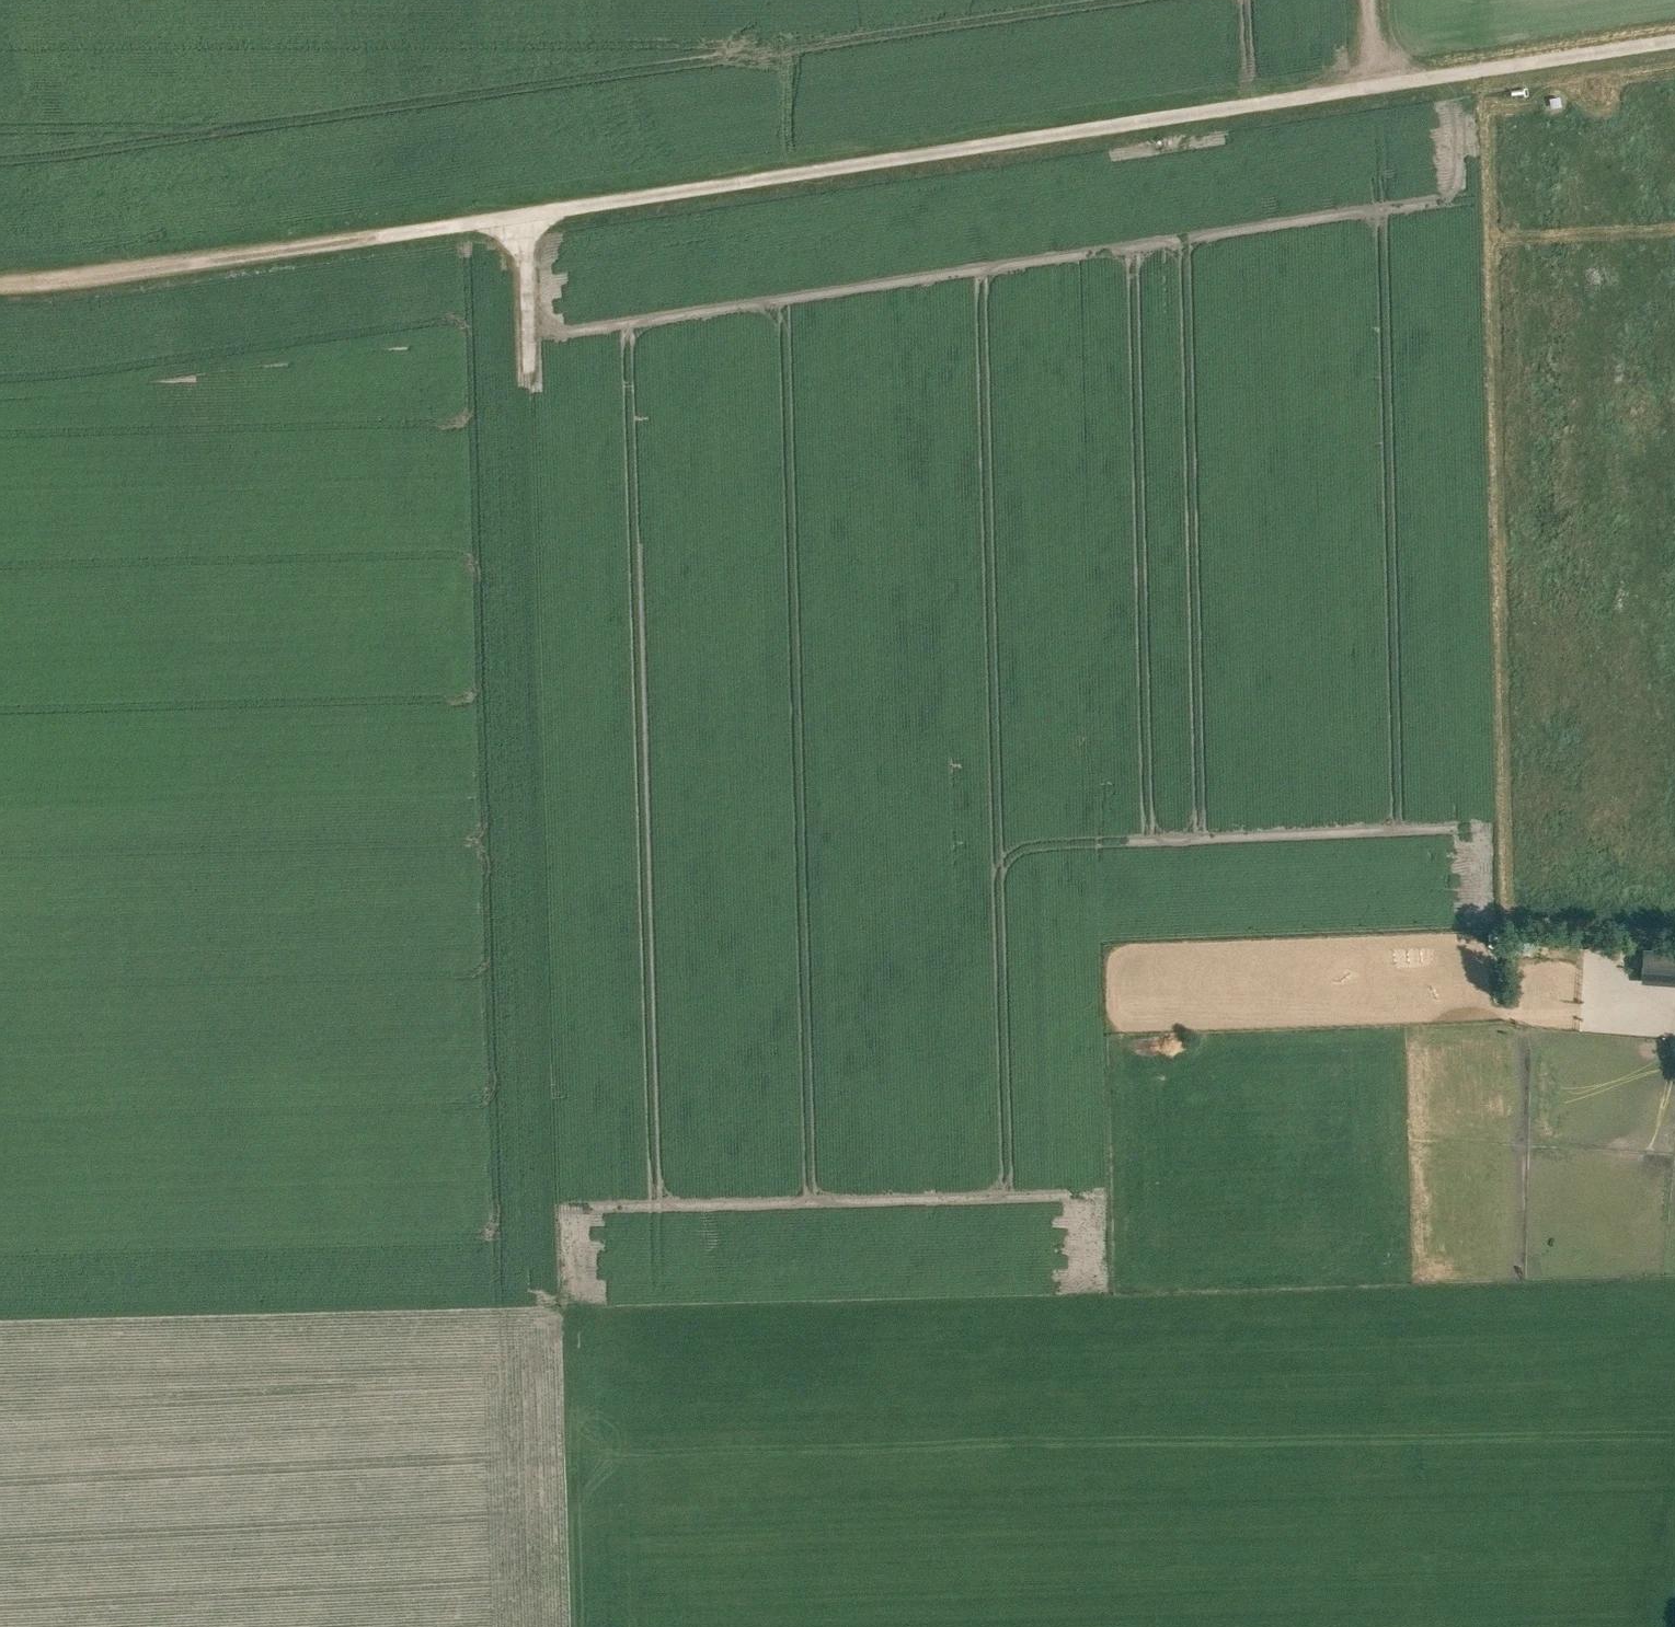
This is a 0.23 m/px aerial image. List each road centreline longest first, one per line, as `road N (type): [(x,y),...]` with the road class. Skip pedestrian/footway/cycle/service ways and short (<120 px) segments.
road 1 (unclassified): [(378,236),(1674,39)]
road 2 (track): [(0,285),(378,236)]

